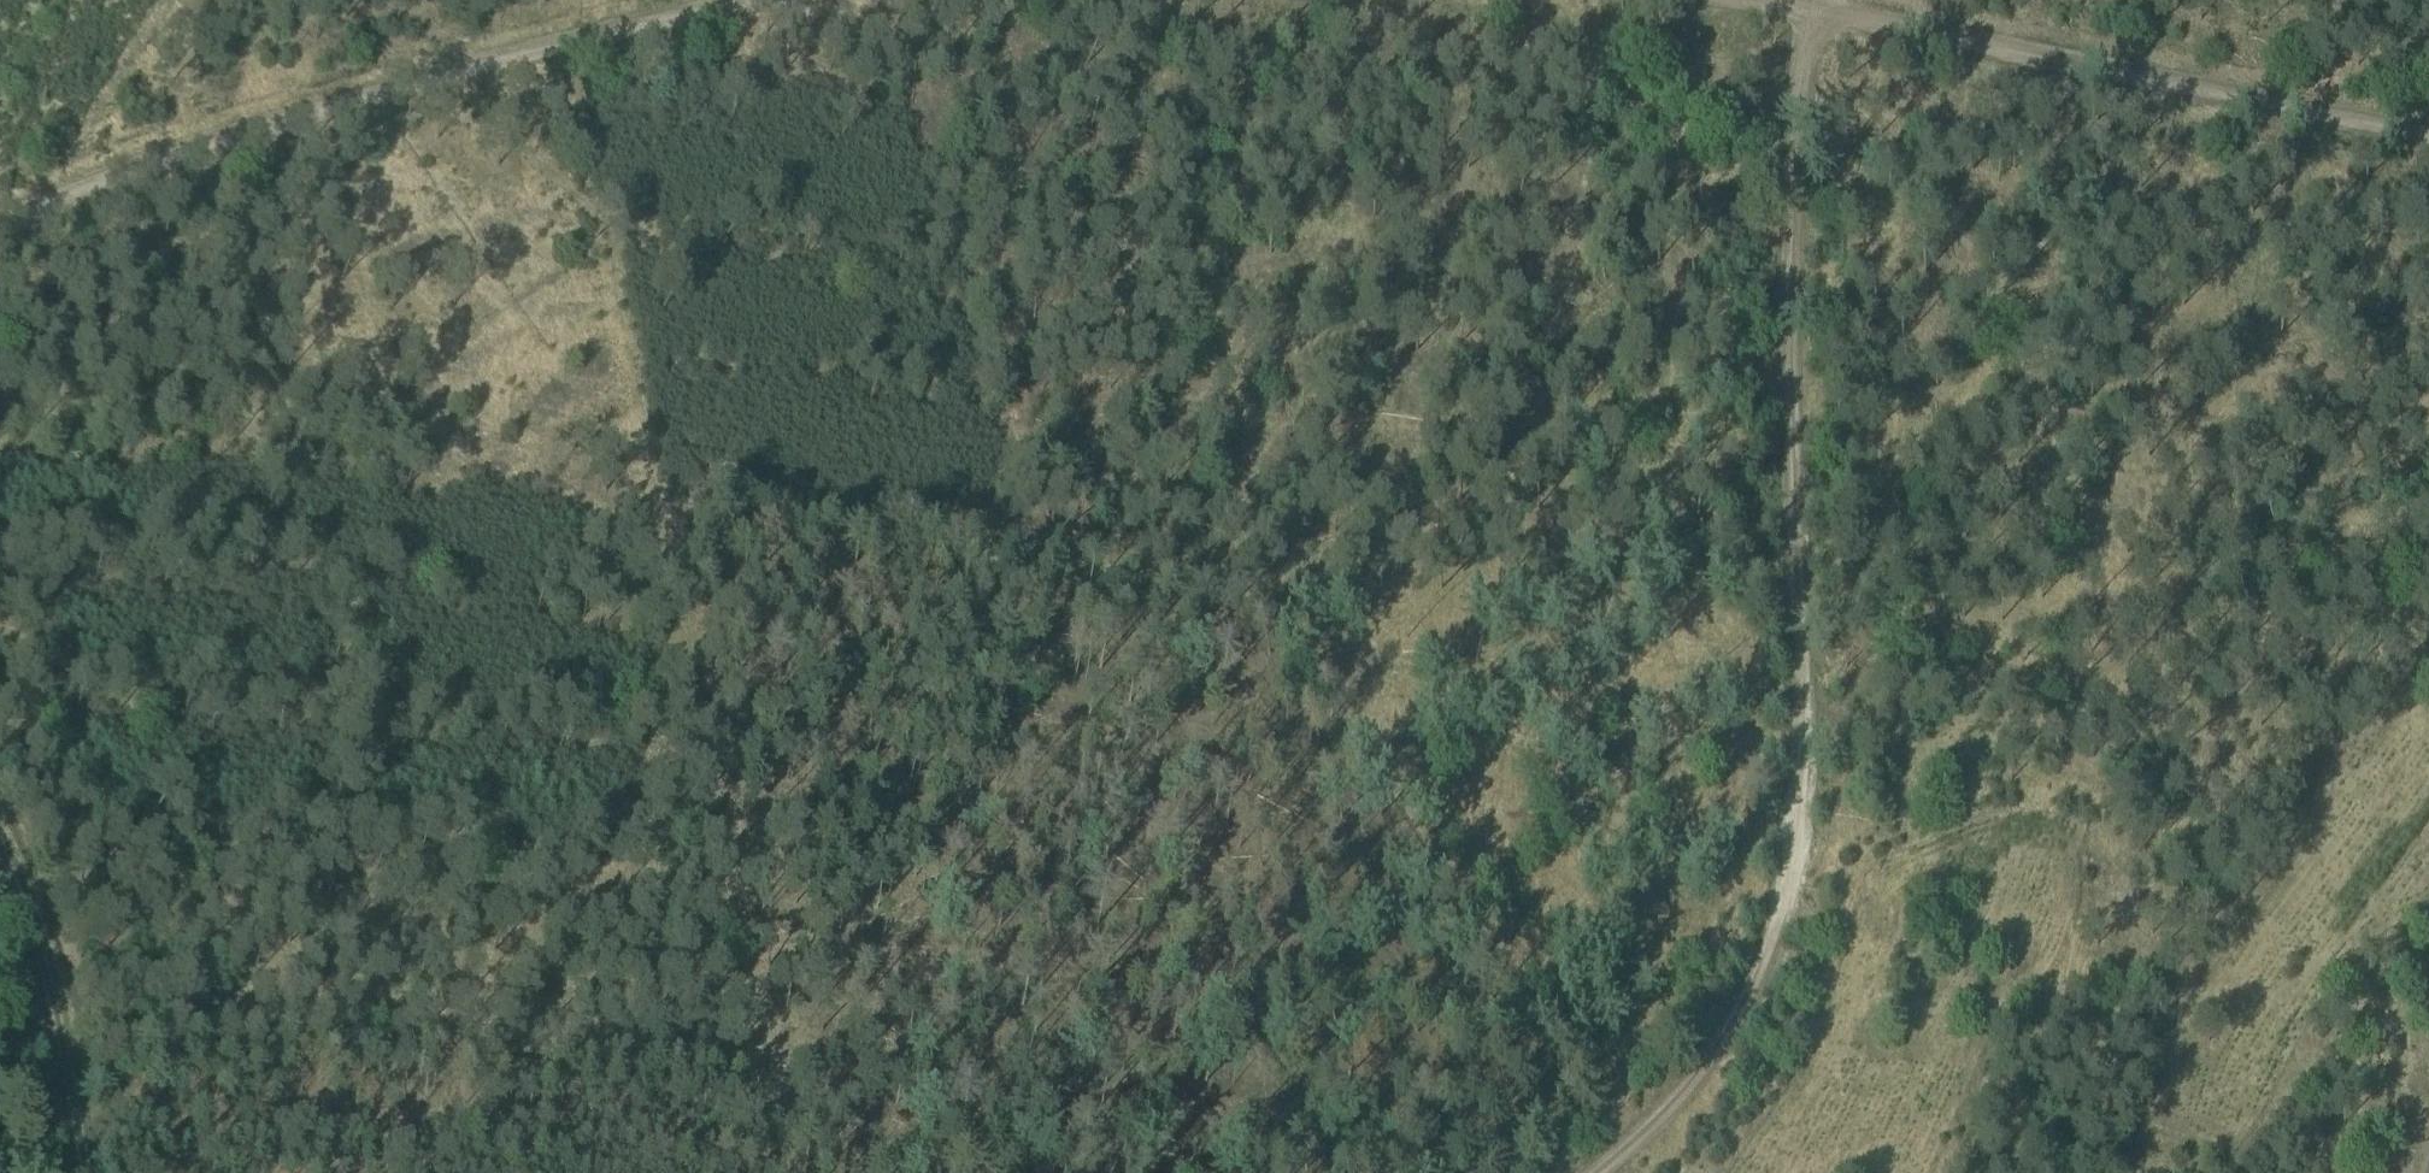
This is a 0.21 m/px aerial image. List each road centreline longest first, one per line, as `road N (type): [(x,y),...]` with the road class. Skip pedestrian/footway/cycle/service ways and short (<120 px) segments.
road 1 (track): [(1592,1172),(1691,1089),(1756,991),(1793,892),(1802,719),(1787,308),(1816,0)]
road 2 (track): [(765,0),(217,145),(0,225)]
road 3 (track): [(2428,126),(1726,0)]

